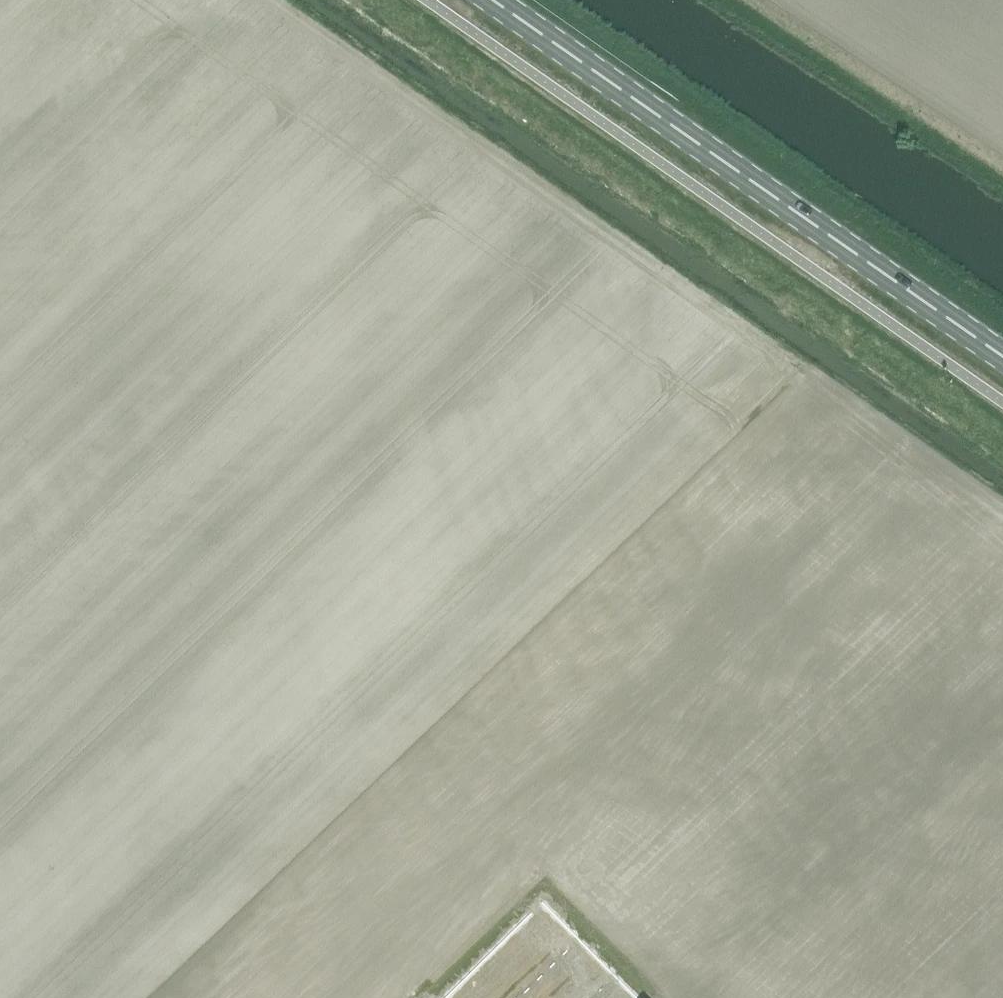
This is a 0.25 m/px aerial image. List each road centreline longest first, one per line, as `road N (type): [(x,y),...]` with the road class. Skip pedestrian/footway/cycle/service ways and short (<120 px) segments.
road 1 (primary): [(1002,357),(493,0)]

